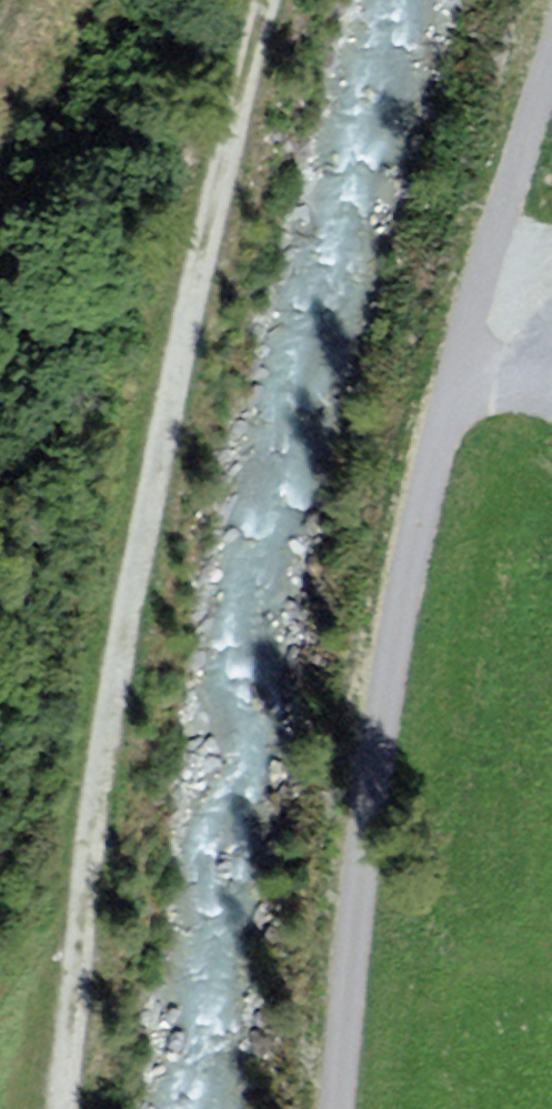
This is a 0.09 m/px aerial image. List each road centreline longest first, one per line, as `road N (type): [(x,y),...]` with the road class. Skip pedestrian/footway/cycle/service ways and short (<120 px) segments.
road 1 (track): [(270,0),(122,631),(63,1108)]
road 2 (track): [(551,54),(493,239),(406,582),(335,1108)]

